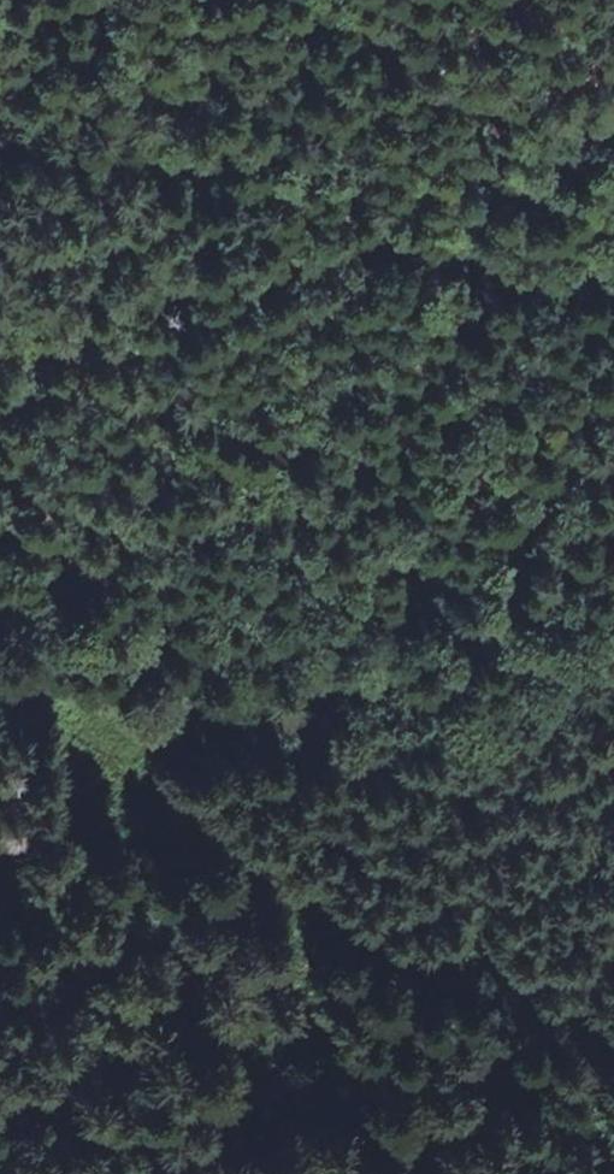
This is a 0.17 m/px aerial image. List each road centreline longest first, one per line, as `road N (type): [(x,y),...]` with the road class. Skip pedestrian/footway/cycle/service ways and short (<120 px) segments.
road 1 (track): [(0,460),(256,311),(434,301),(613,326)]

